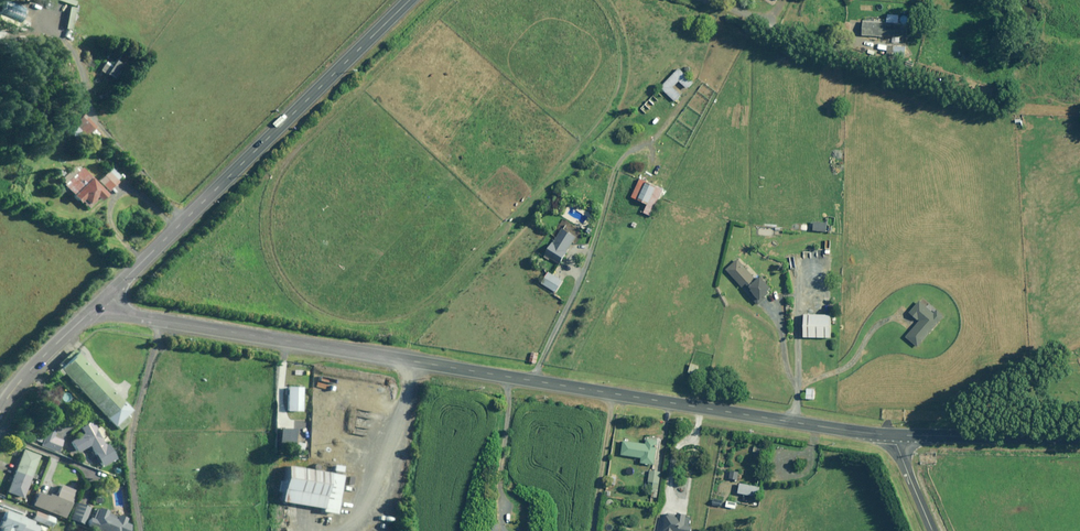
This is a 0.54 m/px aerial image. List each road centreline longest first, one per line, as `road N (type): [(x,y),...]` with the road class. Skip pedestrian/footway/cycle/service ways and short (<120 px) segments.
road 1 (tertiary): [(899,435),(97,305)]
road 2 (tertiary): [(411,0),(97,305)]
road 3 (tertiary): [(1079,439),(899,435)]
road 4 (tertiary): [(97,305),(26,370),(0,410)]

